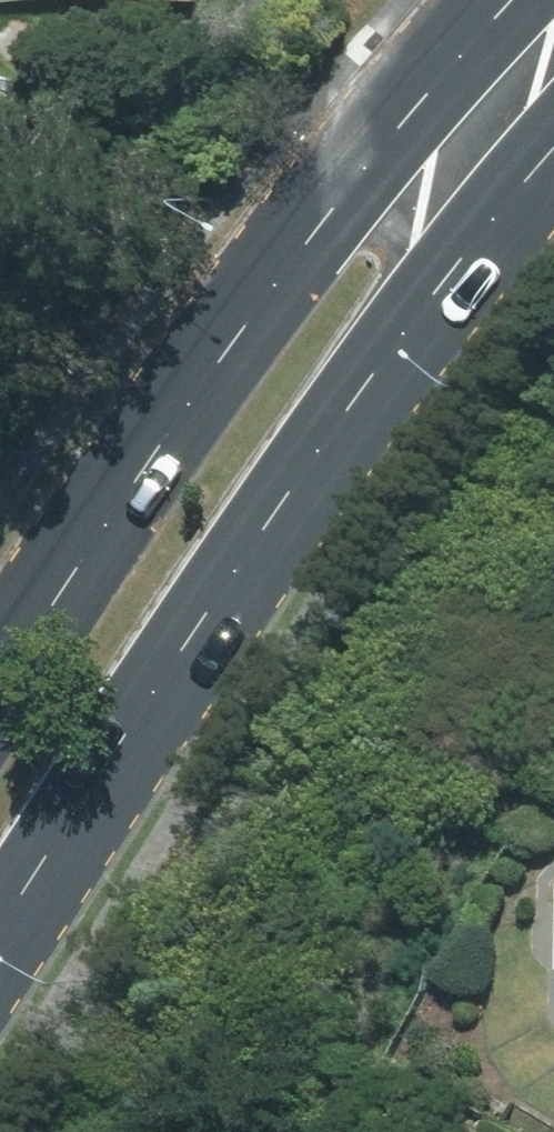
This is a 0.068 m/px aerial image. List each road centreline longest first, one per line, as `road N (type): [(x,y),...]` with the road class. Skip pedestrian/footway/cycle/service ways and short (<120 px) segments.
road 1 (primary): [(553,165),(410,340),(0,925)]
road 2 (primary): [(0,689),(323,219),(516,0)]

